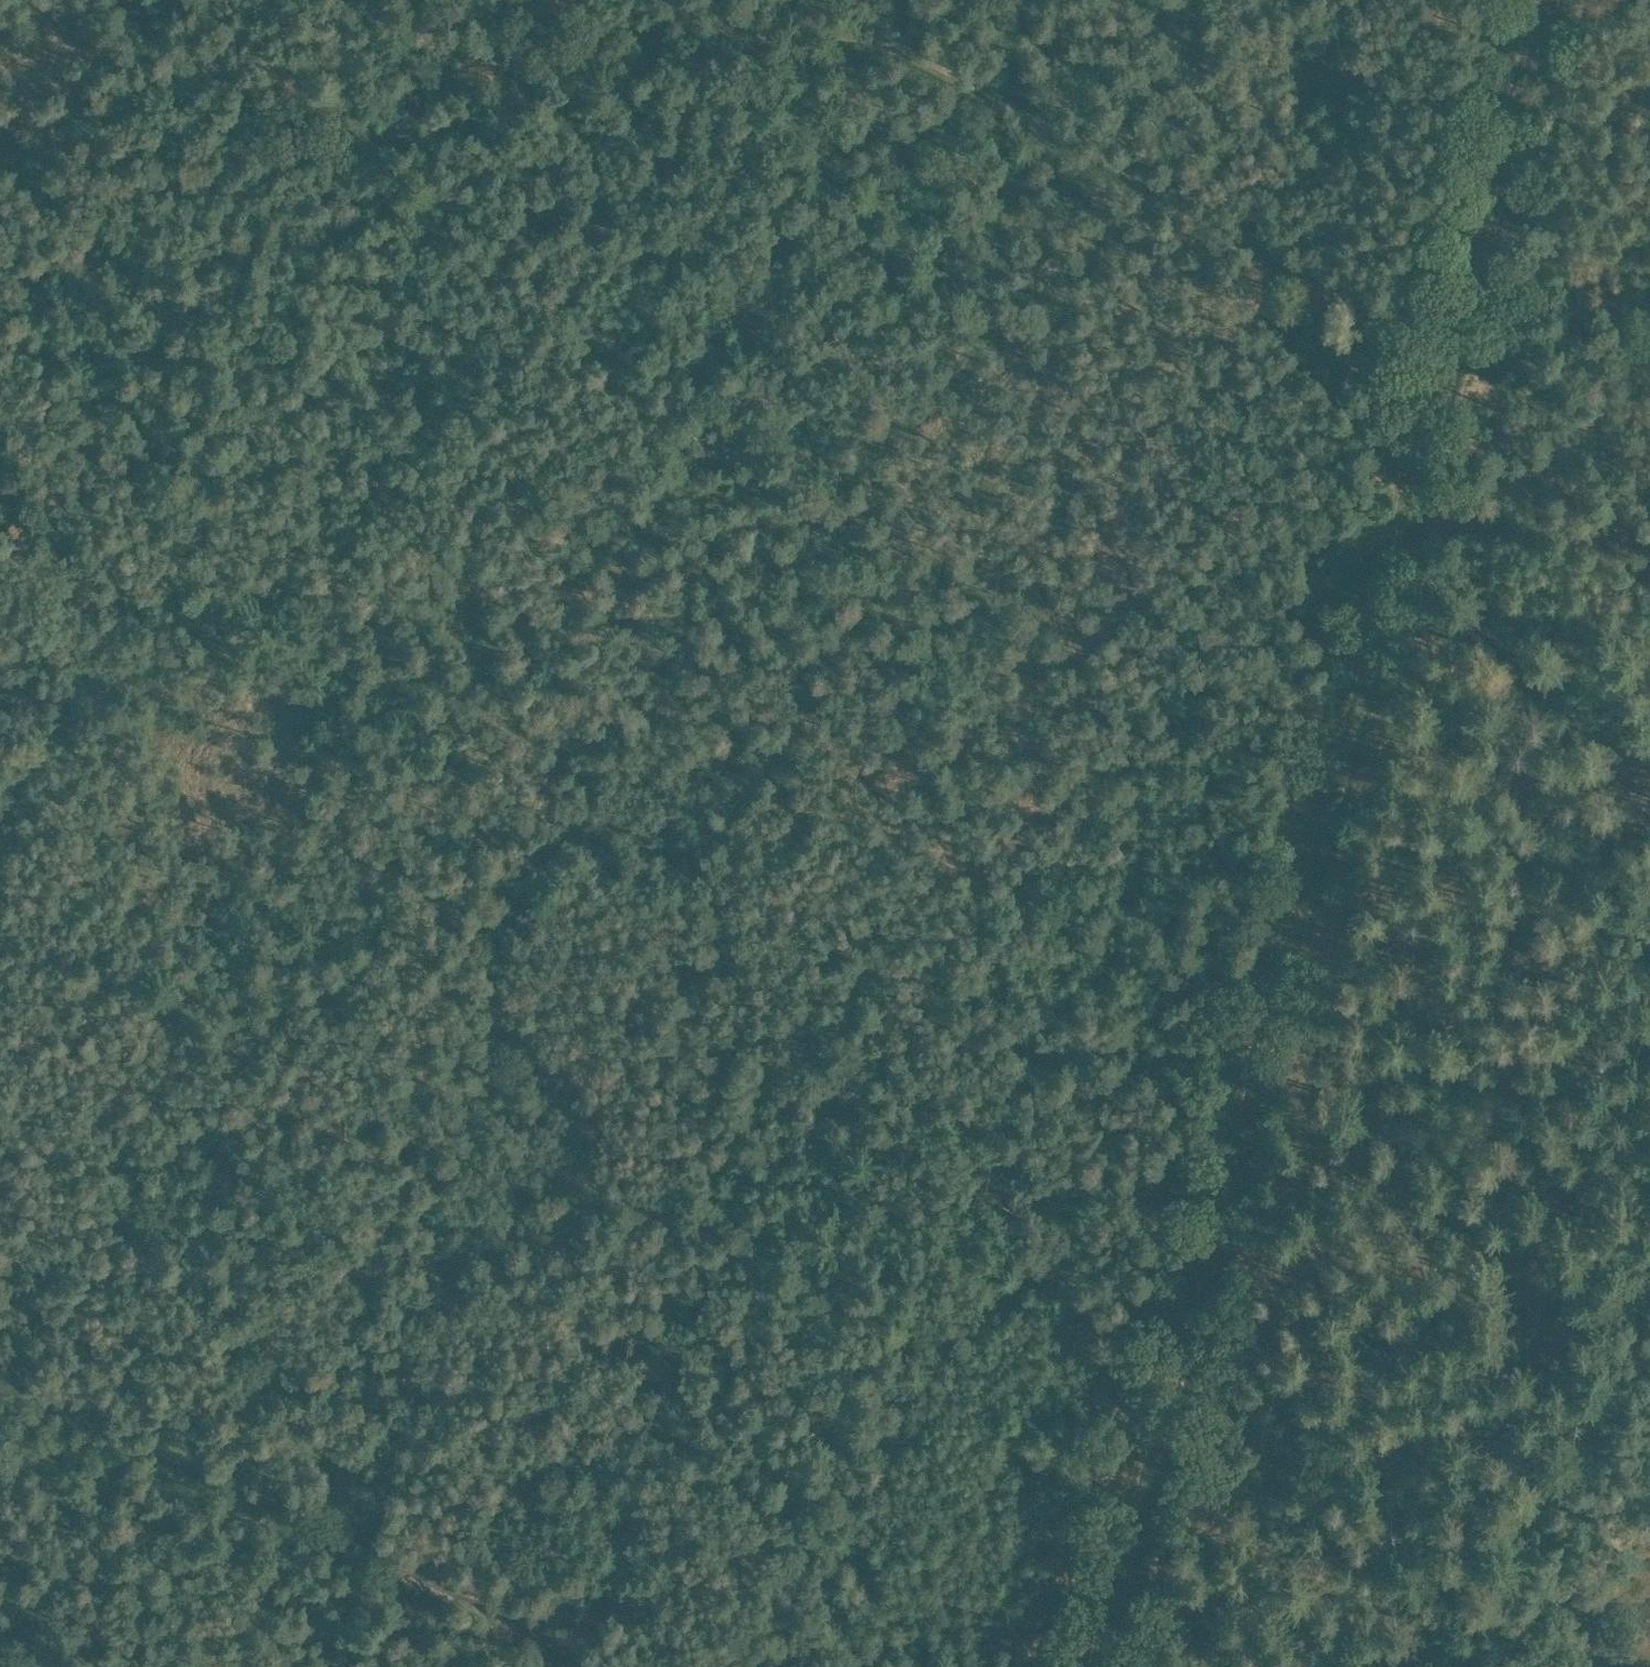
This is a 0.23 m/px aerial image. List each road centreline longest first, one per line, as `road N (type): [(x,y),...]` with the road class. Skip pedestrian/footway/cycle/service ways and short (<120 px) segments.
road 1 (track): [(1535,0),(1081,1666)]

